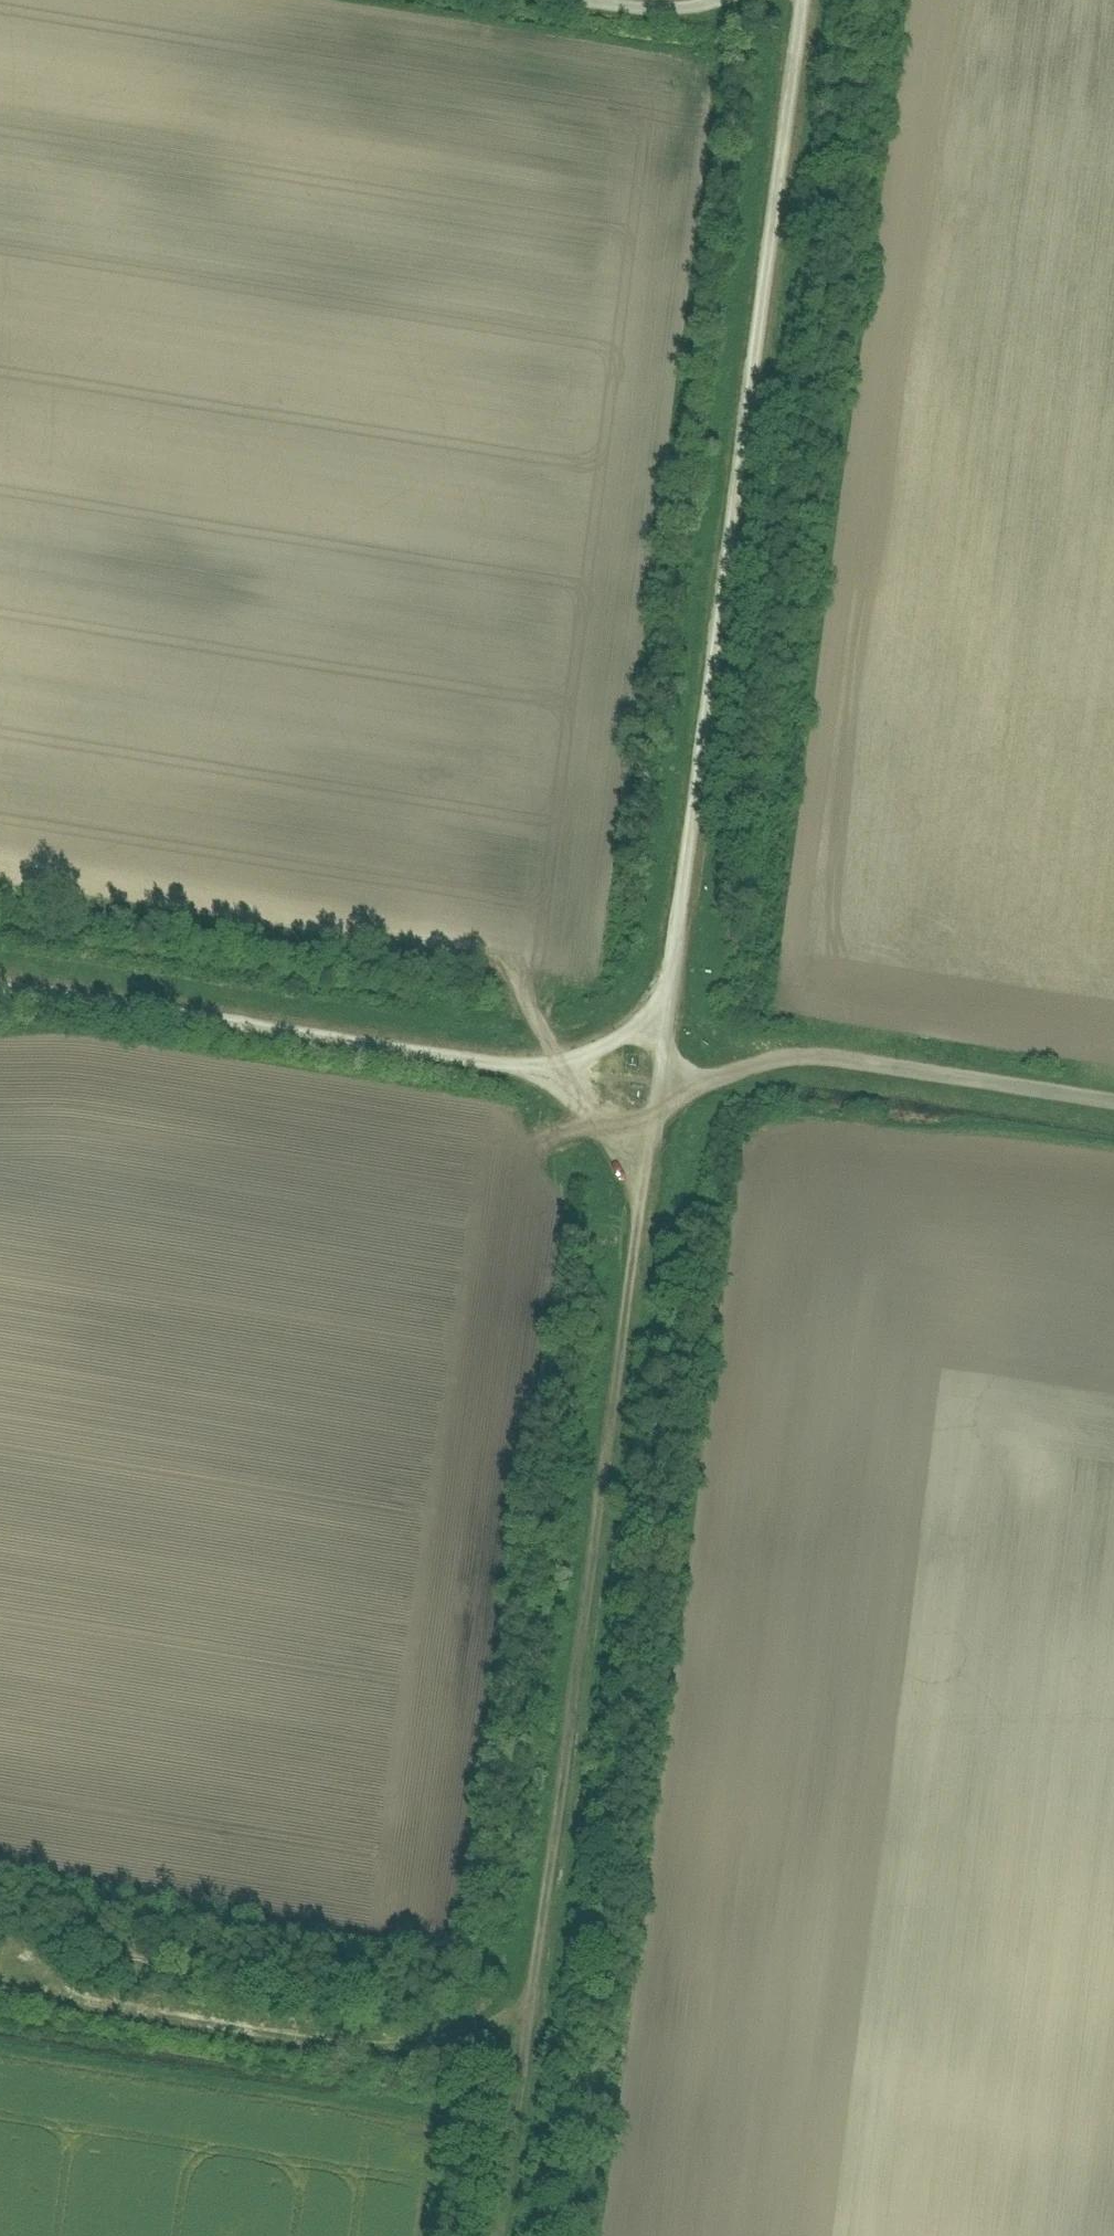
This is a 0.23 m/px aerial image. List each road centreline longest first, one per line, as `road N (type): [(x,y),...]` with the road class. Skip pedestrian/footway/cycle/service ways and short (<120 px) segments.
road 1 (track): [(651,1194),(509,2235)]
road 2 (track): [(808,0),(677,1004)]
road 3 (track): [(677,1004),(573,1058),(503,1062),(0,980)]
road 4 (unclassified): [(1113,1093),(864,1051),(807,1050),(665,1088)]
road 5 (track): [(677,1004),(651,1194)]
road 6 (track): [(651,1194),(629,1142),(587,1097),(526,1062)]

